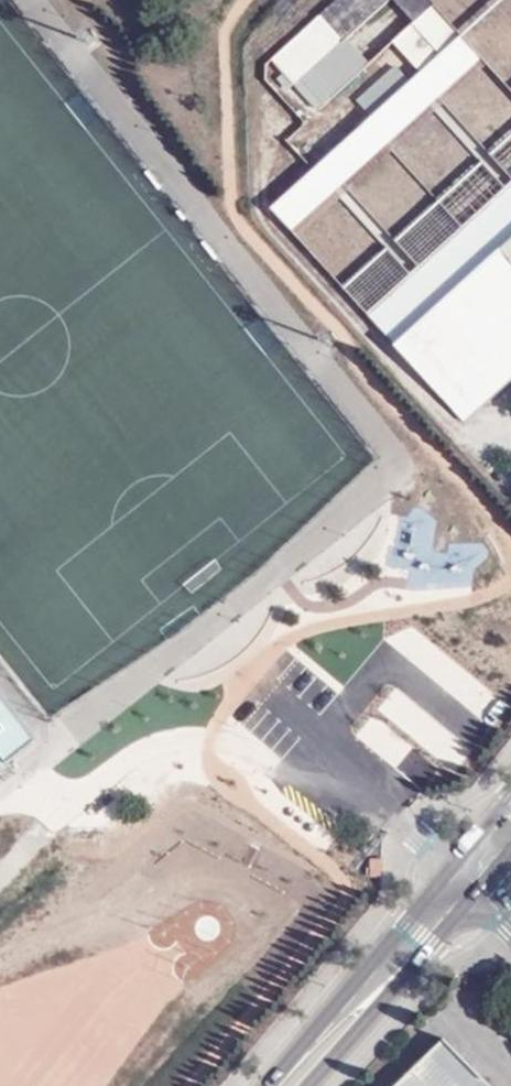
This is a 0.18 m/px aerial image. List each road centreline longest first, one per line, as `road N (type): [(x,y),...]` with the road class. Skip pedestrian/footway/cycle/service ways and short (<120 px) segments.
road 1 (residential): [(450,863),(262,1085)]
road 2 (residential): [(305,1085),(480,890)]

